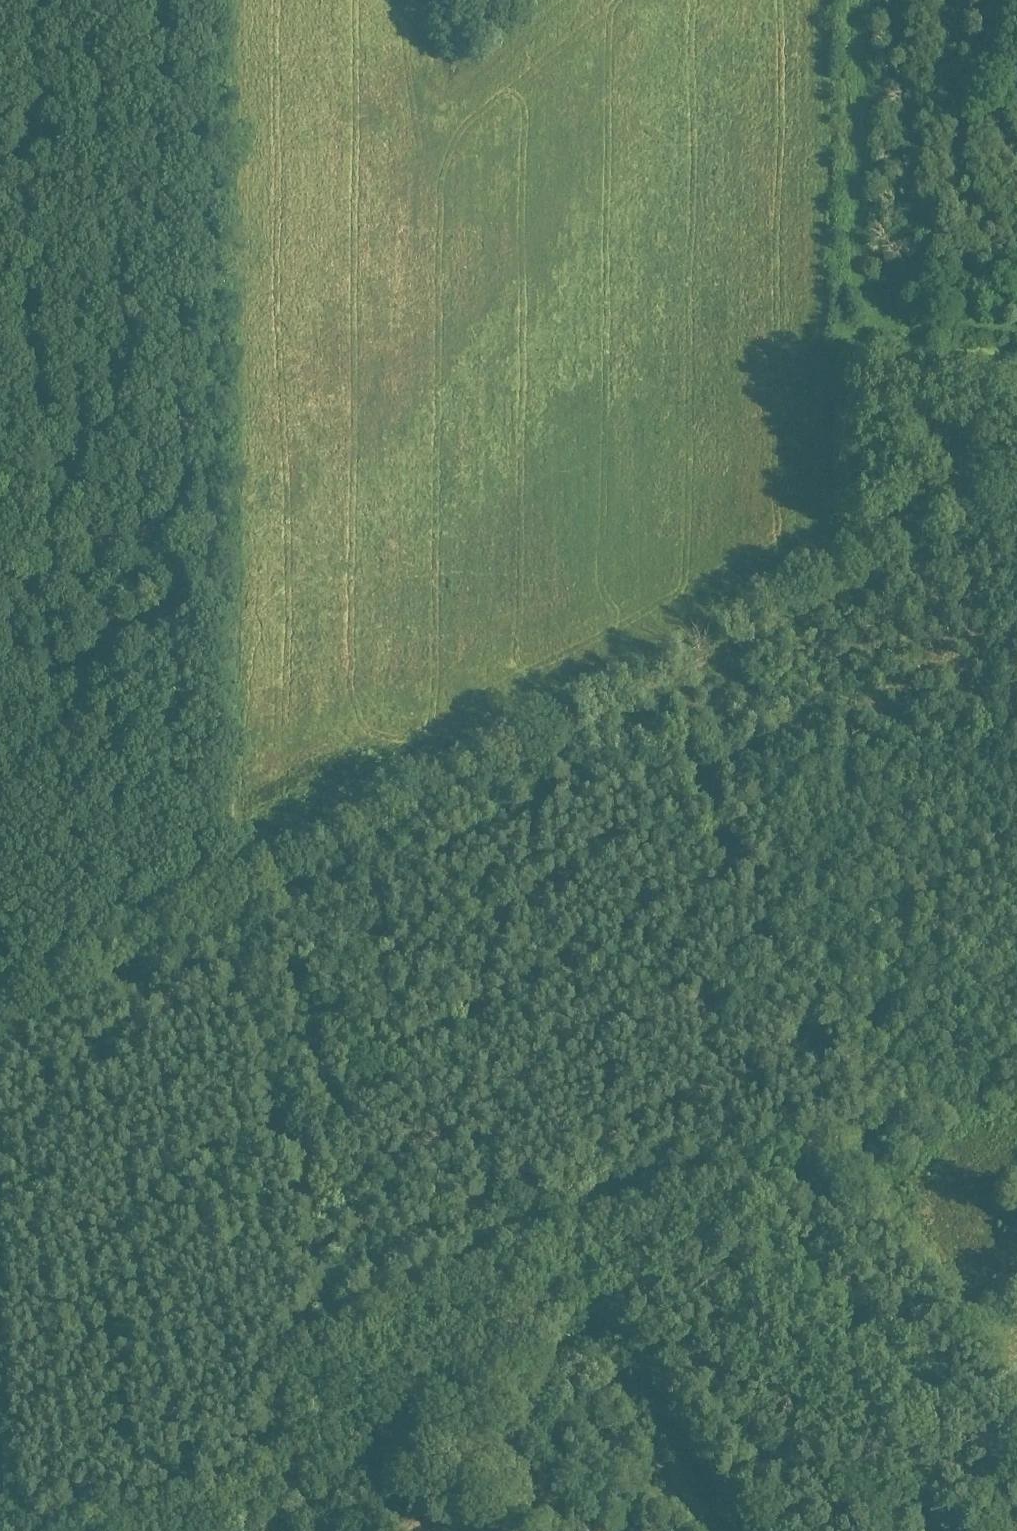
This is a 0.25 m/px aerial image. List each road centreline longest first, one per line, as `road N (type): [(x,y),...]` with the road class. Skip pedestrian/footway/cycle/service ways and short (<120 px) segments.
road 1 (track): [(0,1019),(1016,497)]

